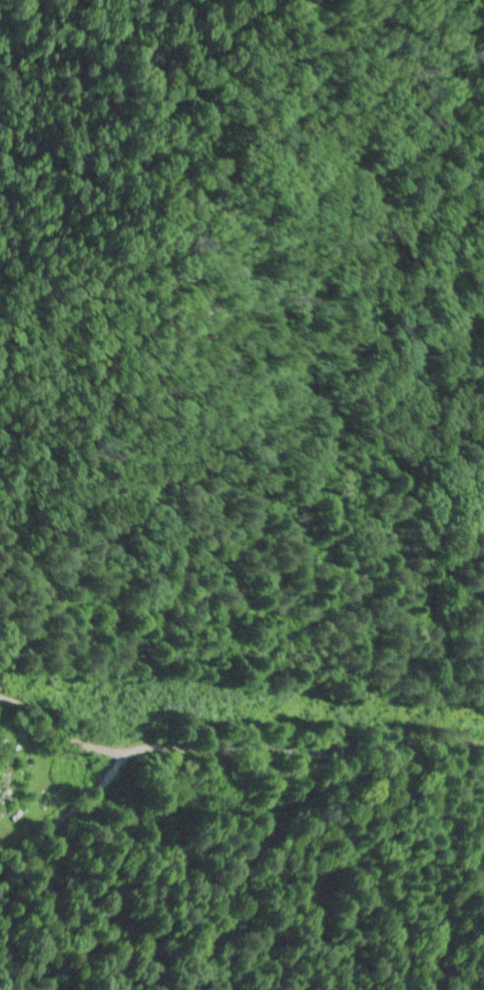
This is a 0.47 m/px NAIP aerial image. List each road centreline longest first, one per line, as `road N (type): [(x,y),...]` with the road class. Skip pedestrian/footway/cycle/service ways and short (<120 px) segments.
road 1 (residential): [(0,870),(145,748),(483,746)]

